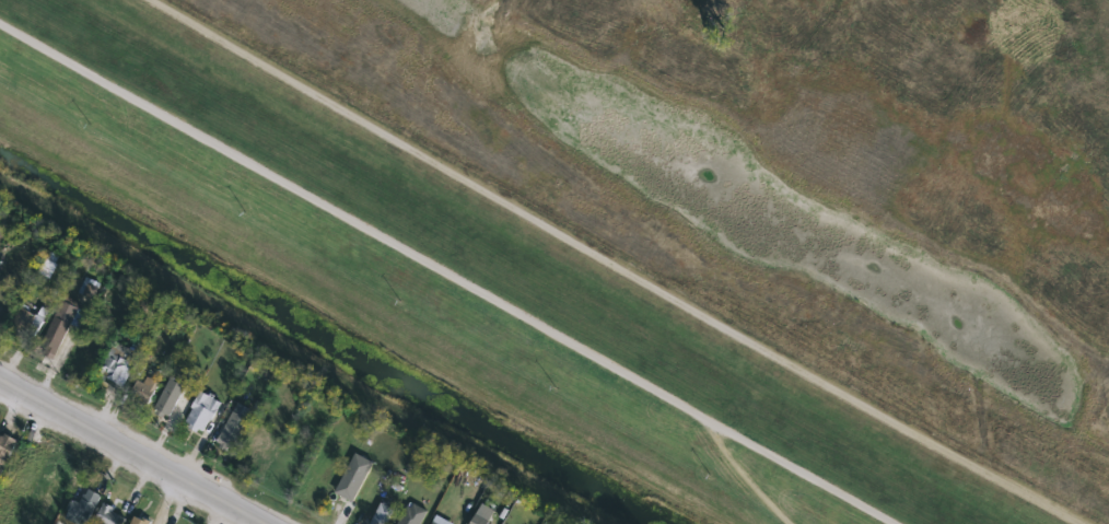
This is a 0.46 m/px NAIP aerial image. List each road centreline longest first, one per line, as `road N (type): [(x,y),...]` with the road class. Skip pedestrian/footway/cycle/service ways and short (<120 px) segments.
road 1 (track): [(0,22),(897,523)]
road 2 (tertiary): [(267,523),(0,373)]
road 3 (track): [(787,523),(740,477),(711,420)]

